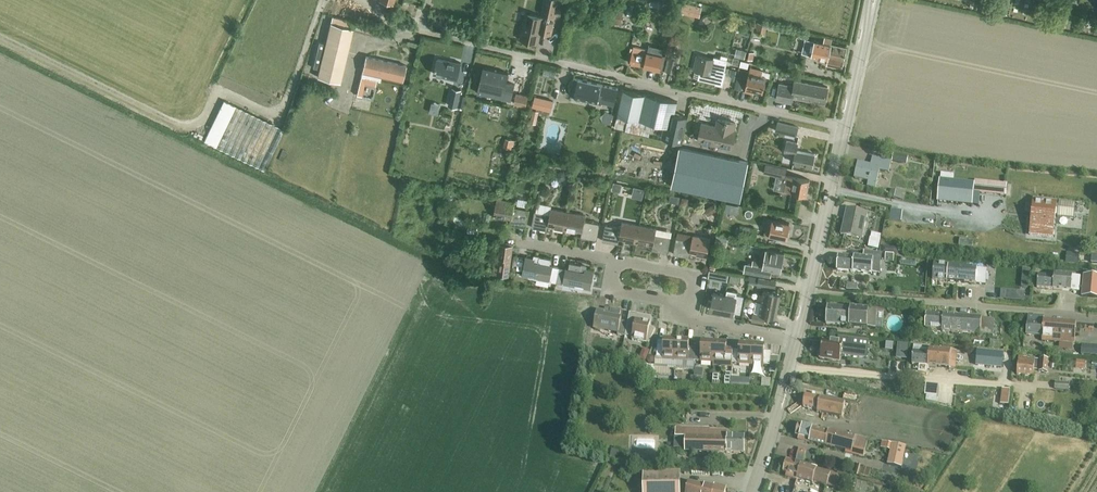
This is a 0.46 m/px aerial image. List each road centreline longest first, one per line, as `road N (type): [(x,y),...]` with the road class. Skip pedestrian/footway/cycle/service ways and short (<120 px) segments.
road 1 (residential): [(846,127),(421,30)]
road 2 (residential): [(806,292),(1096,318)]
road 3 (residential): [(788,367),(1049,385)]
road 4 (residential): [(806,292),(846,127)]
road 5 (residential): [(750,491),(788,367)]
road 6 (residential): [(846,127),(872,0)]
road 7 (residential): [(690,318),(692,277),(614,260)]

